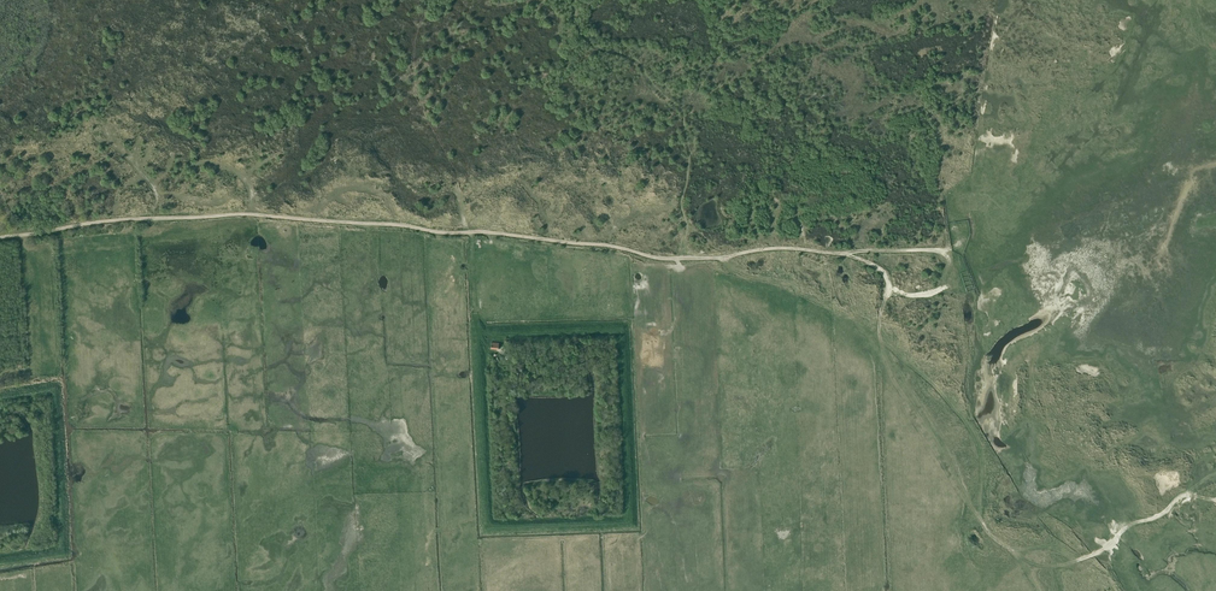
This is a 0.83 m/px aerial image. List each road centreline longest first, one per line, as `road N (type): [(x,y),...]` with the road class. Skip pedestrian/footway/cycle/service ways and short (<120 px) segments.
road 1 (track): [(0,238),(126,219),(246,213),(488,231),(683,258)]
road 2 (track): [(885,275),(880,346),(984,528),(1043,565),(1088,557)]
road 3 (track): [(571,0),(587,39),(632,59),(682,113),(683,258)]
road 4 (track): [(888,284),(900,293),(936,291),(945,284),(947,256),(933,249),(841,253),(885,275)]
road 5 (track): [(683,258),(779,248),(841,253)]
road 6 (track): [(1088,557),(1122,526),(1160,514),(1182,494),(1215,499)]

